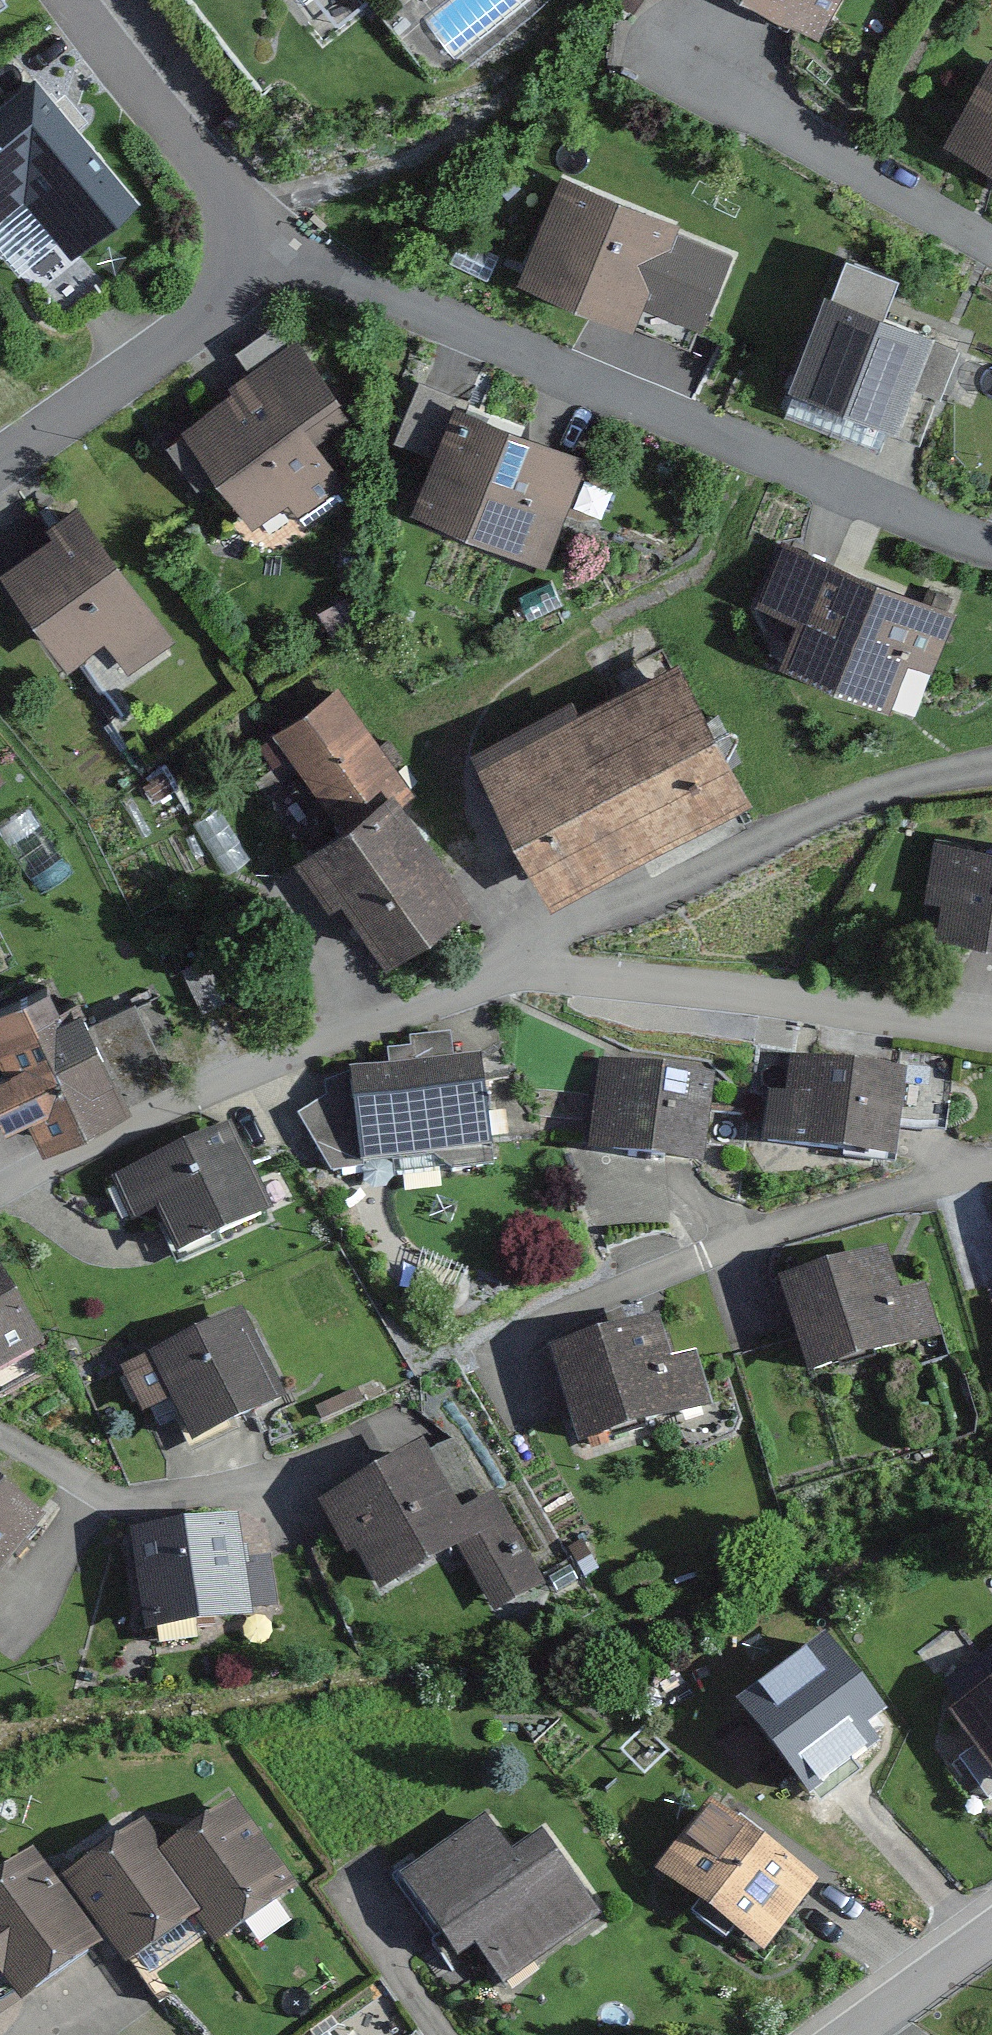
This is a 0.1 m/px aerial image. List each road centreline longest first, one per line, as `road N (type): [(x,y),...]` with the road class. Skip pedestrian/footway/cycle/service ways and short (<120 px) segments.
road 1 (residential): [(274,245),(930,528),(991,540)]
road 2 (residential): [(0,1194),(225,1076),(521,962)]
road 3 (residential): [(991,1168),(712,1250),(505,1343)]
road 4 (residential): [(521,962),(823,818),(991,770)]
road 5 (residential): [(521,962),(991,1037)]
road 6 (residential): [(0,1446),(51,1478),(148,1519),(377,1441)]
road 7 (residential): [(991,245),(679,68)]
road 8 (residential): [(0,471),(163,357),(274,245)]
road 9 (residential): [(77,0),(175,132),(274,245)]
road 10 (unclassified): [(848,2034),(991,1931)]

